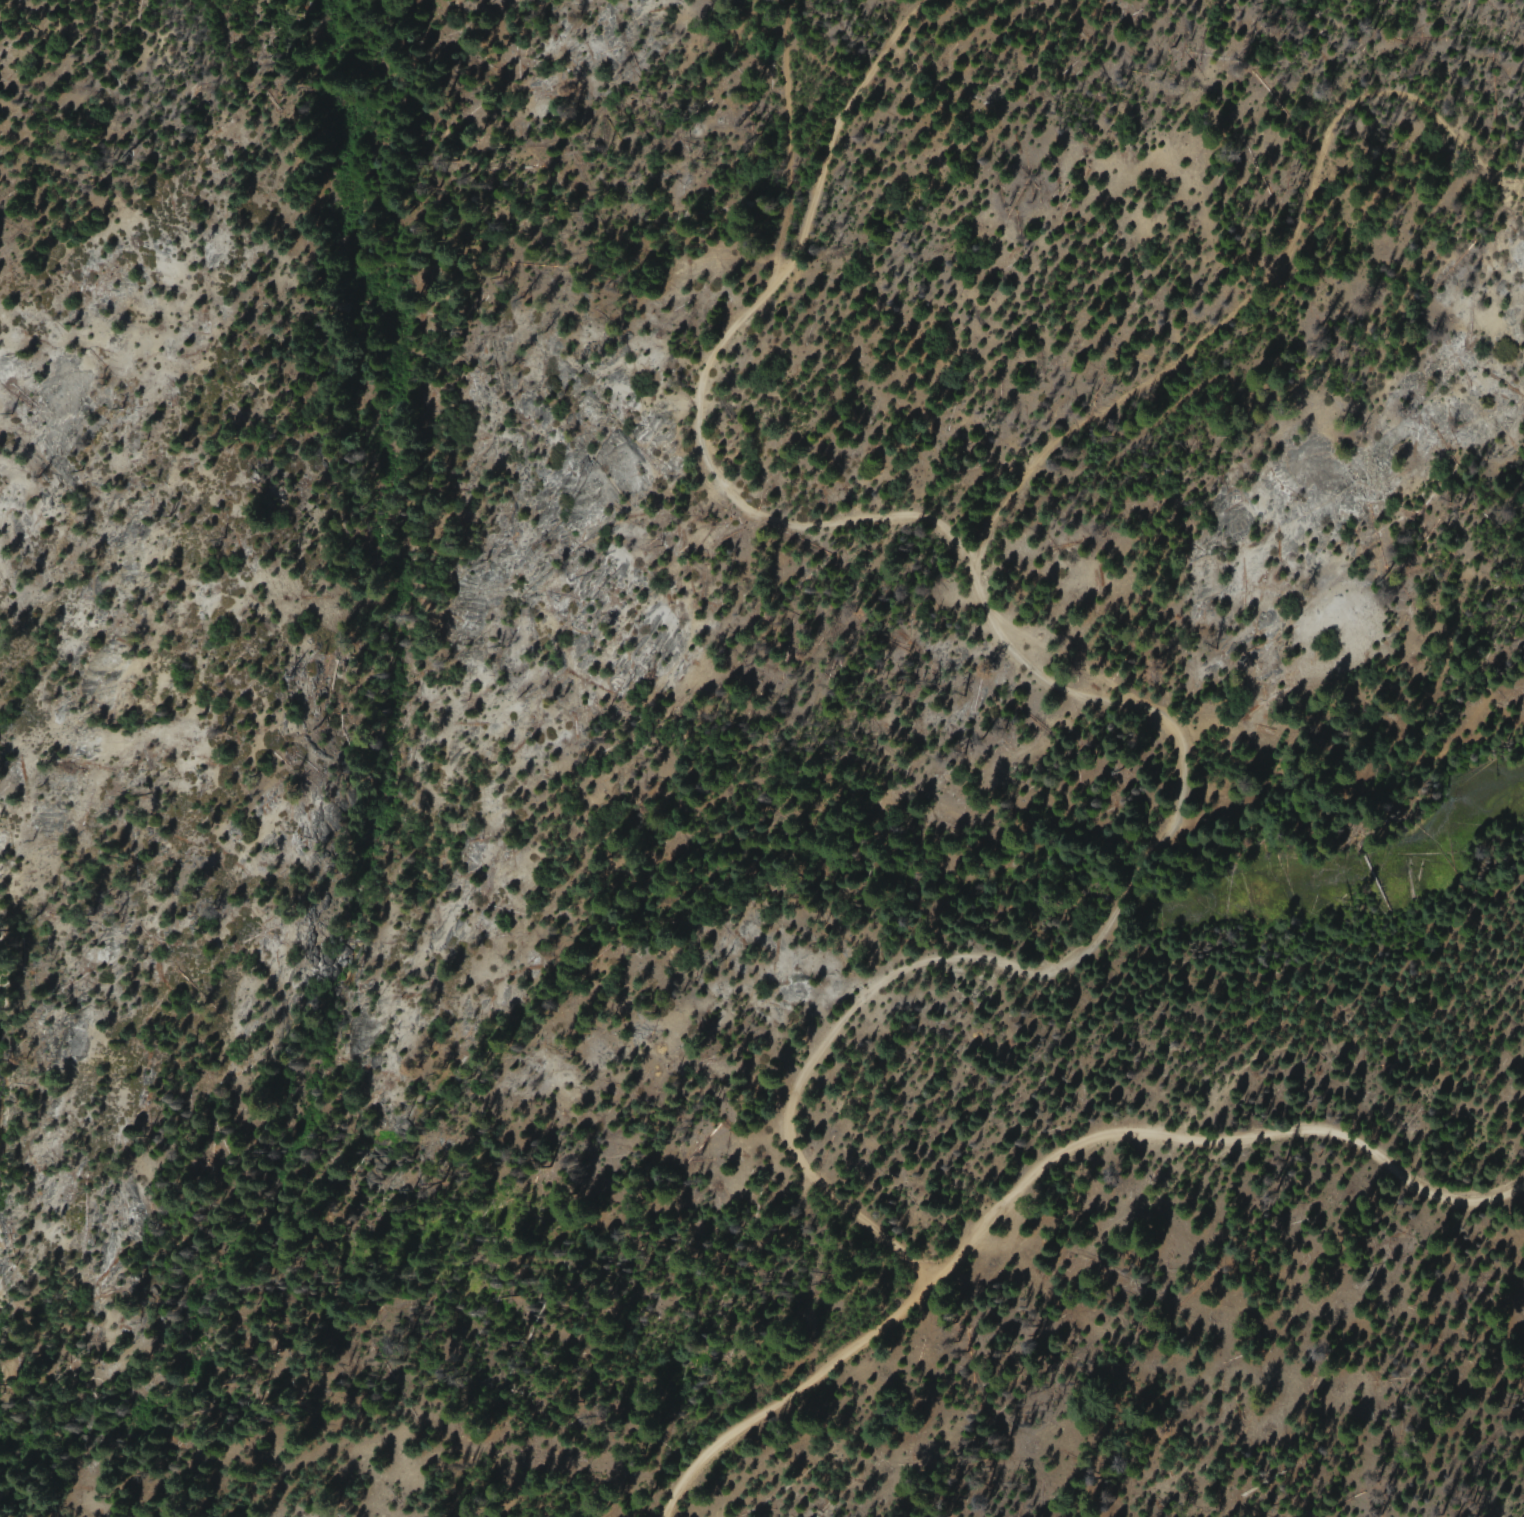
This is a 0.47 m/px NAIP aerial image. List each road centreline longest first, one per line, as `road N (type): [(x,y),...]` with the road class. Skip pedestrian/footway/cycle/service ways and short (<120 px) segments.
road 1 (track): [(935,1281),(834,1206),(812,1175),(804,1100),(853,1020),(913,969),(977,962),(1067,971),(1099,946),(1162,840),(1177,753),(1143,703),(1064,690),(1025,669),(1005,649),(972,569),(926,517),(802,526),(747,509),(715,476),(700,422),(713,355),(778,286),(805,243),(841,121),(929,0)]
road 2 (track): [(1523,1171),(1492,1193),(1433,1196),(1340,1135),(1092,1138),(1059,1155),(935,1281)]
road 3 (track): [(678,1516),(730,1438),(935,1281)]

